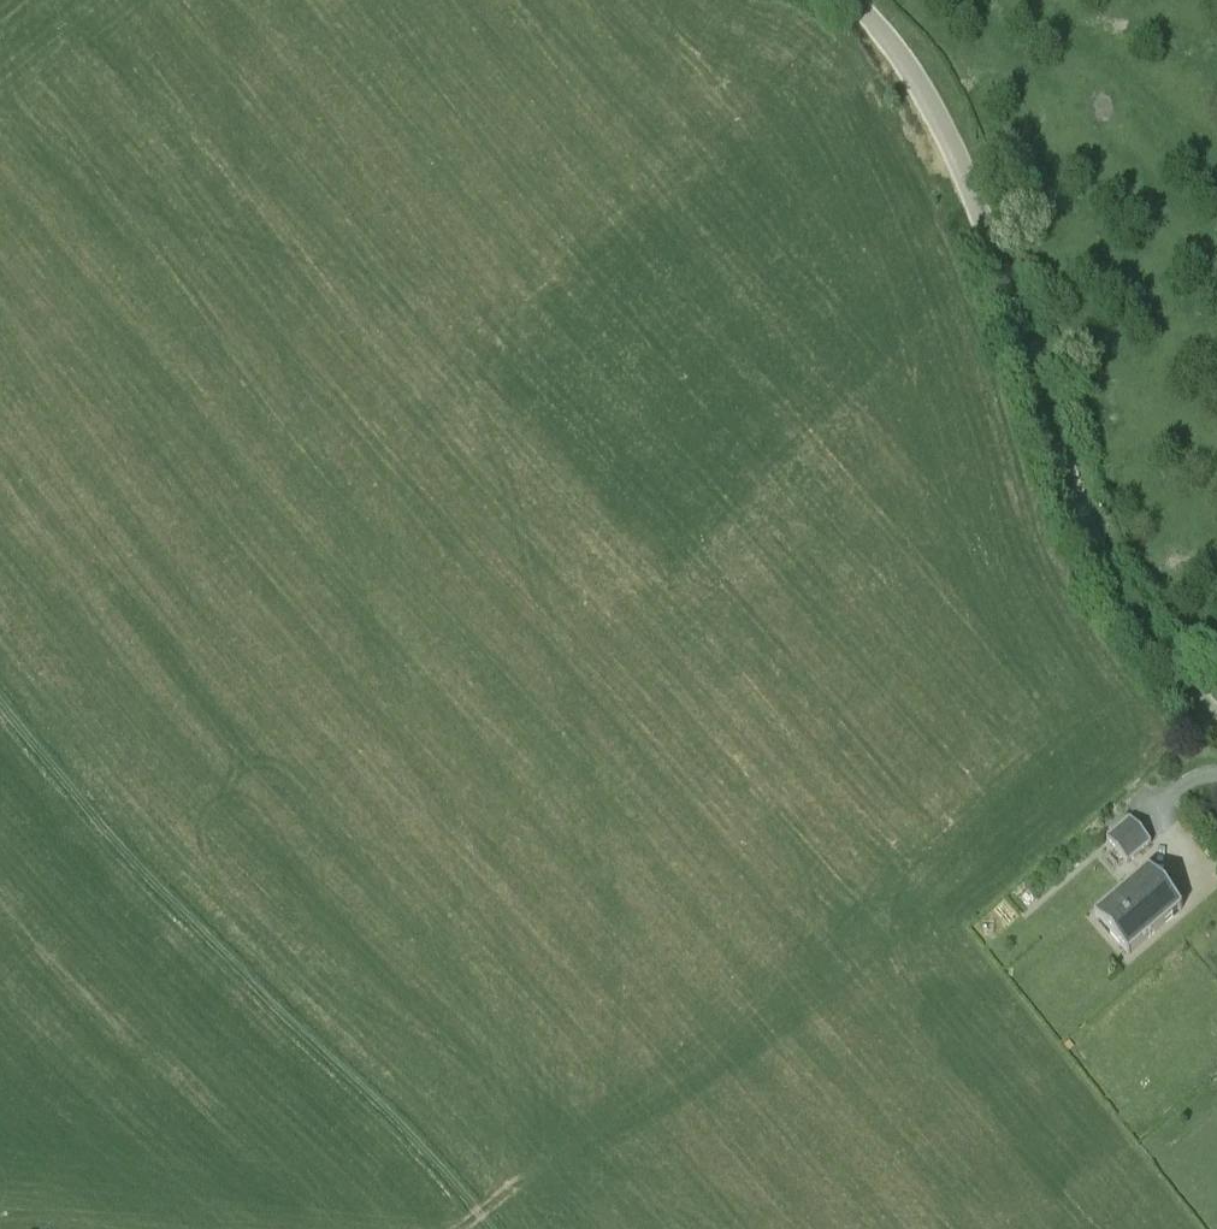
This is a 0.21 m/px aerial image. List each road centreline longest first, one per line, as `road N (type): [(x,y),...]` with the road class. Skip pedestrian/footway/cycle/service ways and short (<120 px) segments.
road 1 (unclassified): [(1216,716),(1146,634),(1102,560),(974,193),(910,68),(856,0)]
road 2 (track): [(0,703),(161,890),(408,1134),(490,1228)]

